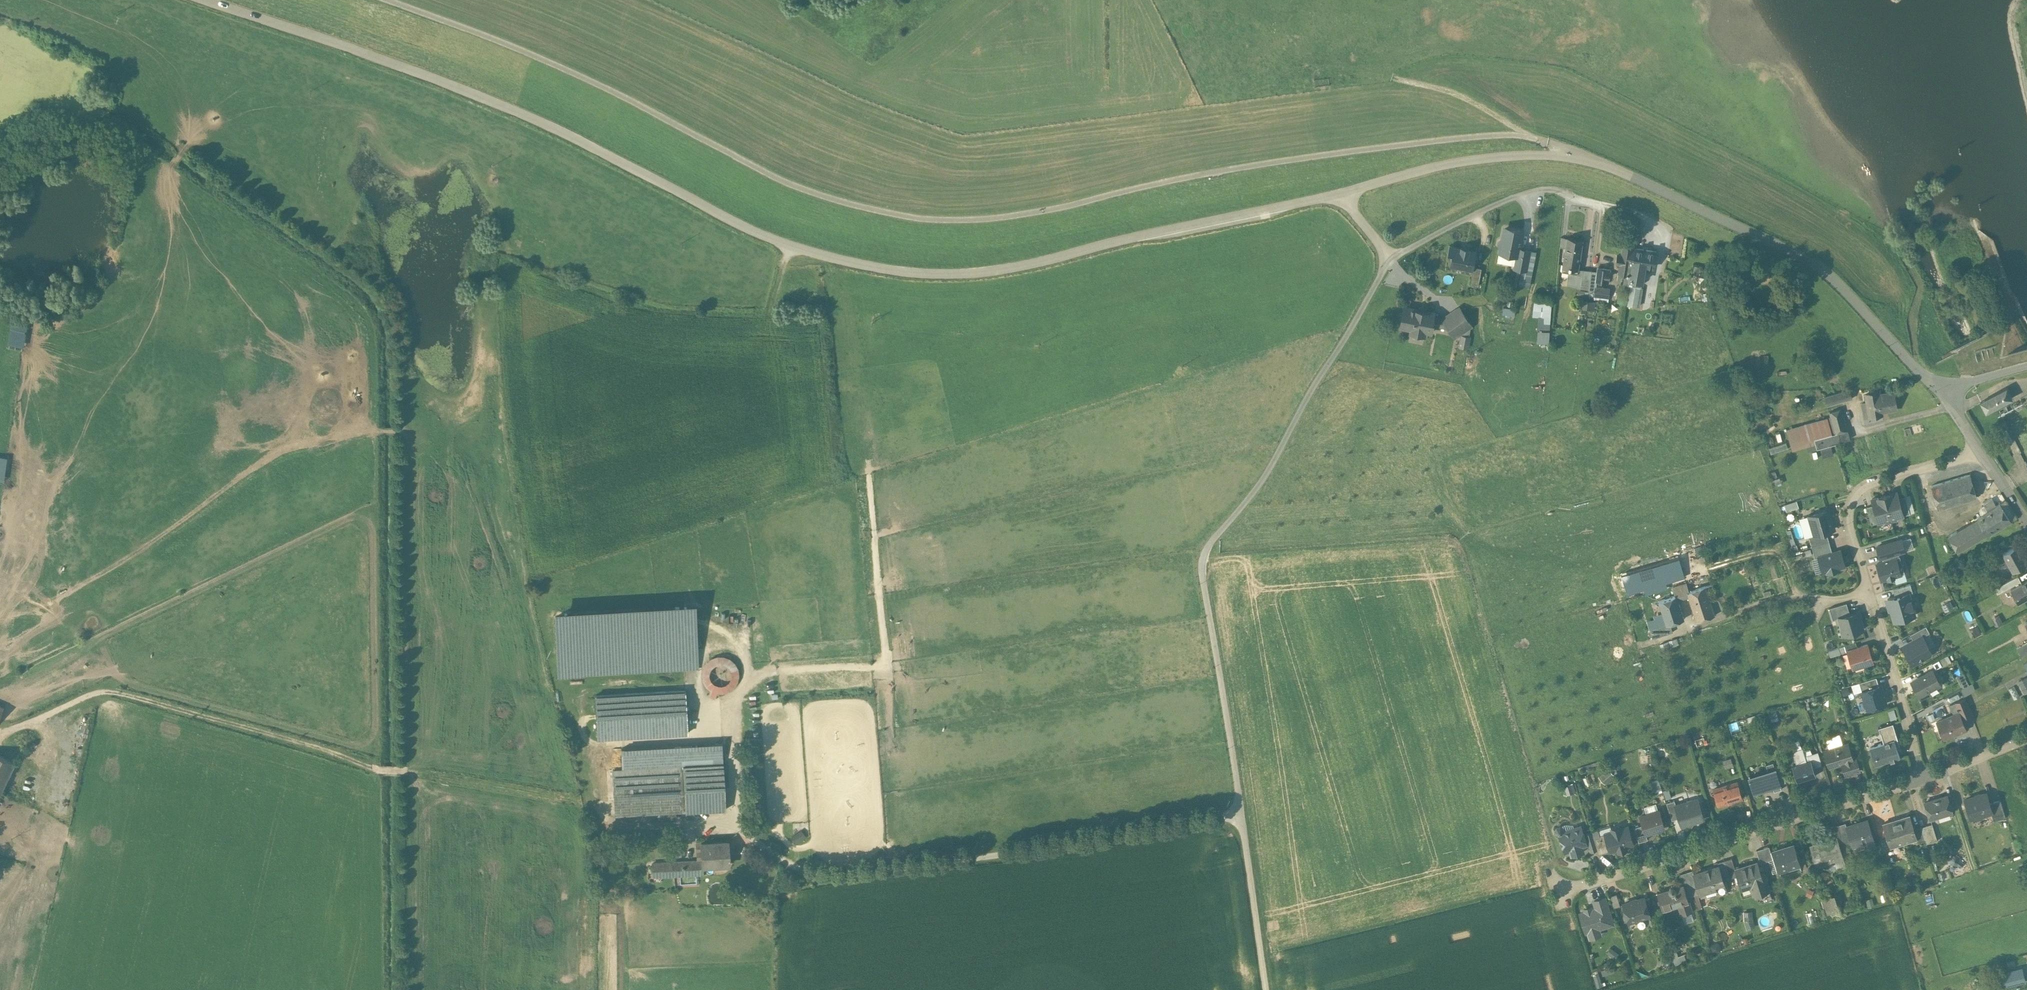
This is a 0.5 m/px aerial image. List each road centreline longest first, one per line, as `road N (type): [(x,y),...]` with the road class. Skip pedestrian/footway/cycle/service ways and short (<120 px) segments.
road 1 (unclassified): [(208,0),(546,124),(796,247),(886,269),(991,271),(1342,194)]
road 2 (unclassified): [(1342,194),(1494,154),(1573,153),(1829,270),(1941,387)]
road 3 (unclassified): [(1390,258),(1270,469),(1203,550),(1242,813)]
road 4 (unclassified): [(752,853),(833,873),(886,870),(1242,813)]
road 5 (residential): [(1562,891),(1925,776)]
road 6 (unclassified): [(1390,258),(1533,189),(1573,192),(1666,226)]
road 7 (residential): [(1982,450),(1874,482),(1855,499),(1849,524),(1868,591)]
road 8 (residential): [(1868,591),(1925,776)]
road 9 (unclassified): [(1242,813),(1269,989)]

